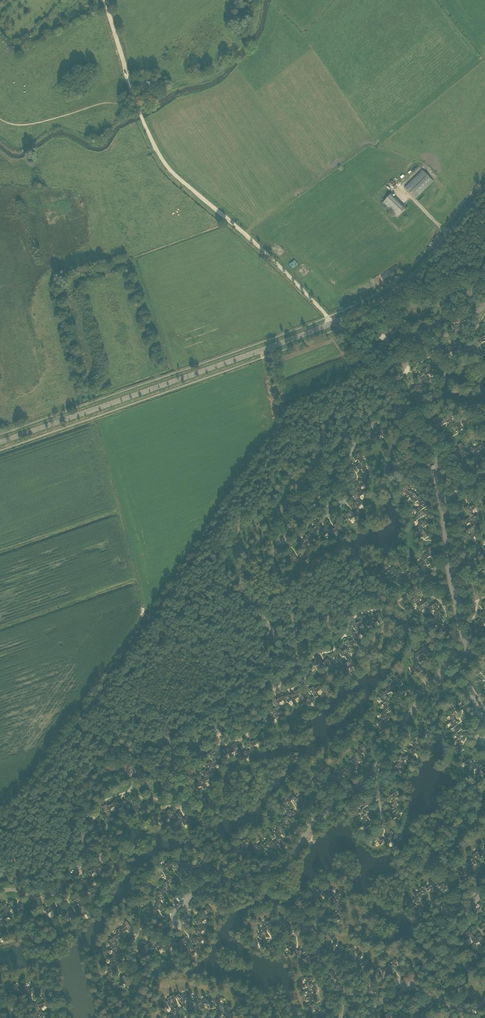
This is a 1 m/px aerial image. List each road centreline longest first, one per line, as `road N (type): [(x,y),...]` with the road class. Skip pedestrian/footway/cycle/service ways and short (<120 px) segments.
road 1 (unclassified): [(0,443),(358,312),(426,261),(484,189)]
road 2 (track): [(270,356),(282,417),(266,448),(37,778),(0,817)]
road 3 (track): [(330,318),(185,183),(160,154),(135,103)]

